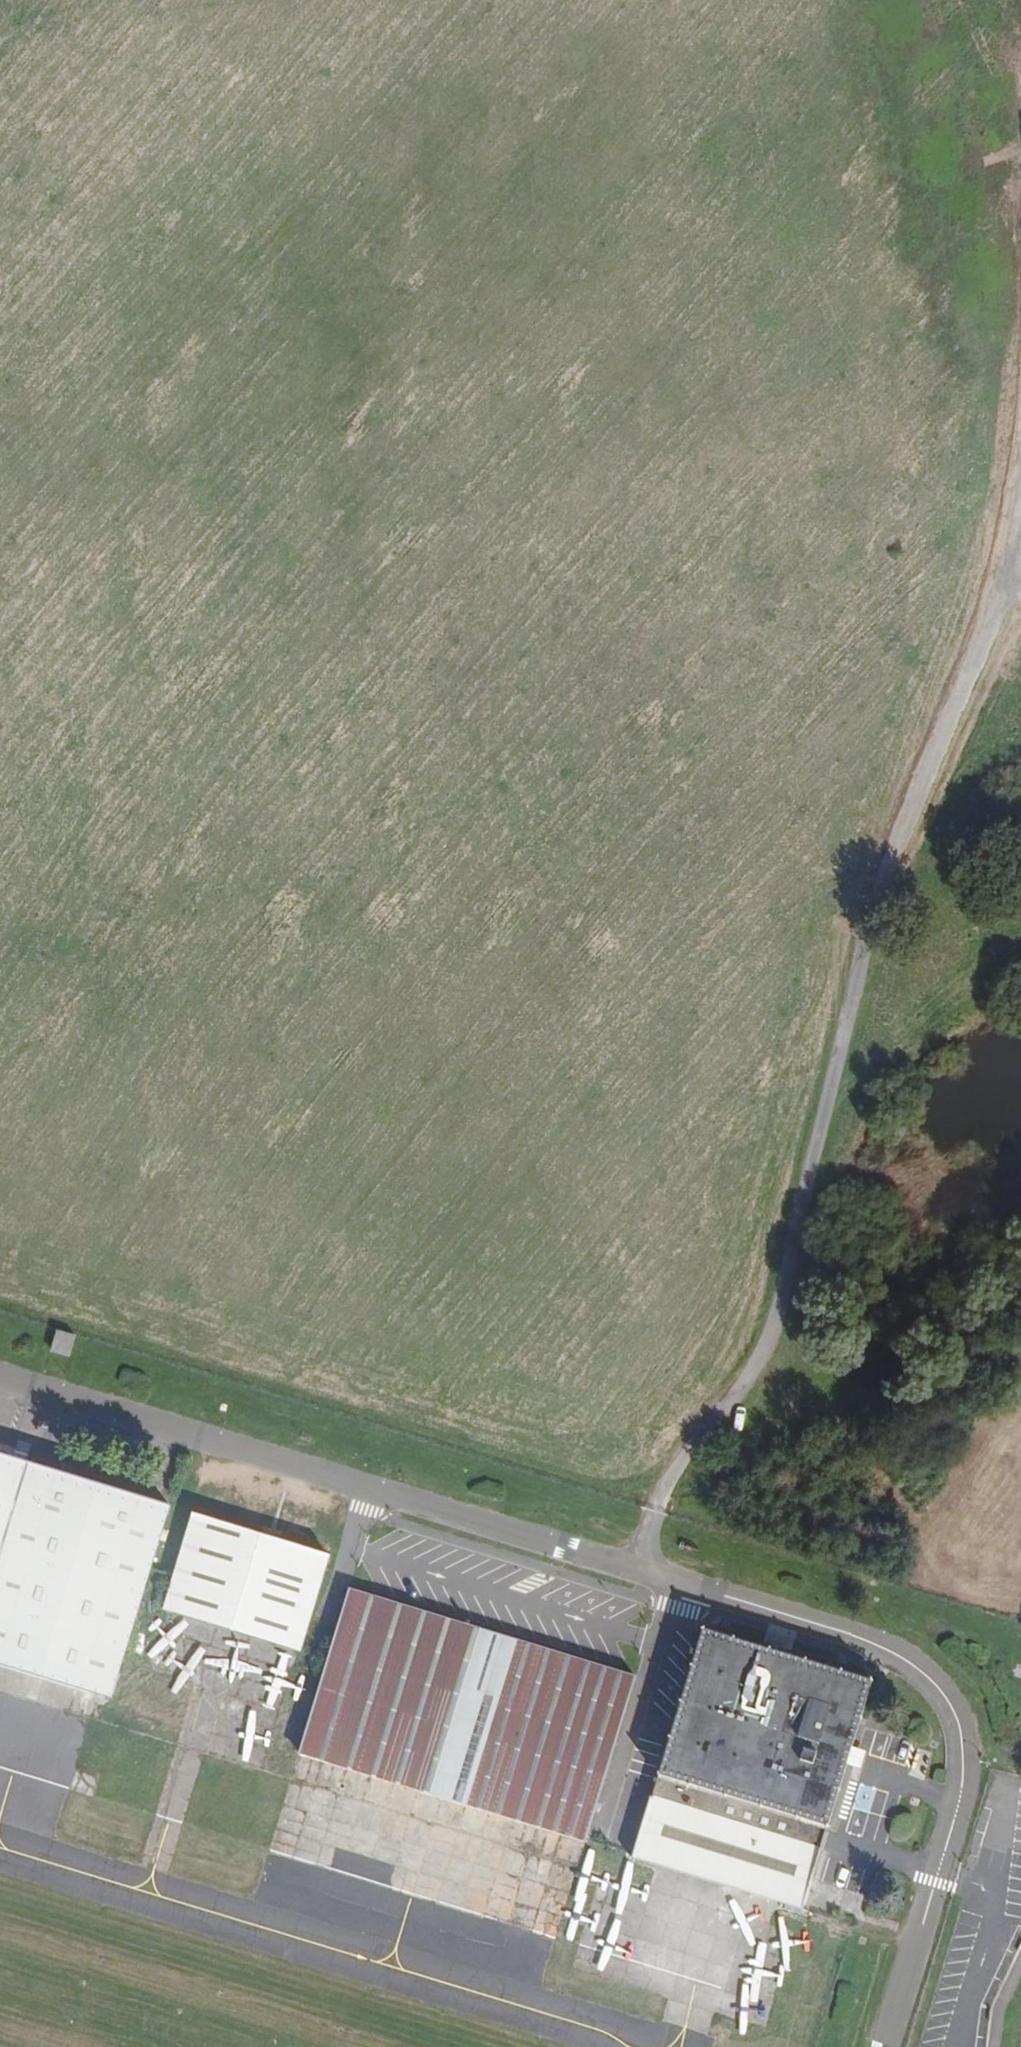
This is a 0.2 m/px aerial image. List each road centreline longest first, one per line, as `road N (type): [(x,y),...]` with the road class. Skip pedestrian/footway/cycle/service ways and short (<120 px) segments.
road 1 (track): [(655,1510),(771,1357),(854,1022),(933,770),(1020,535)]

